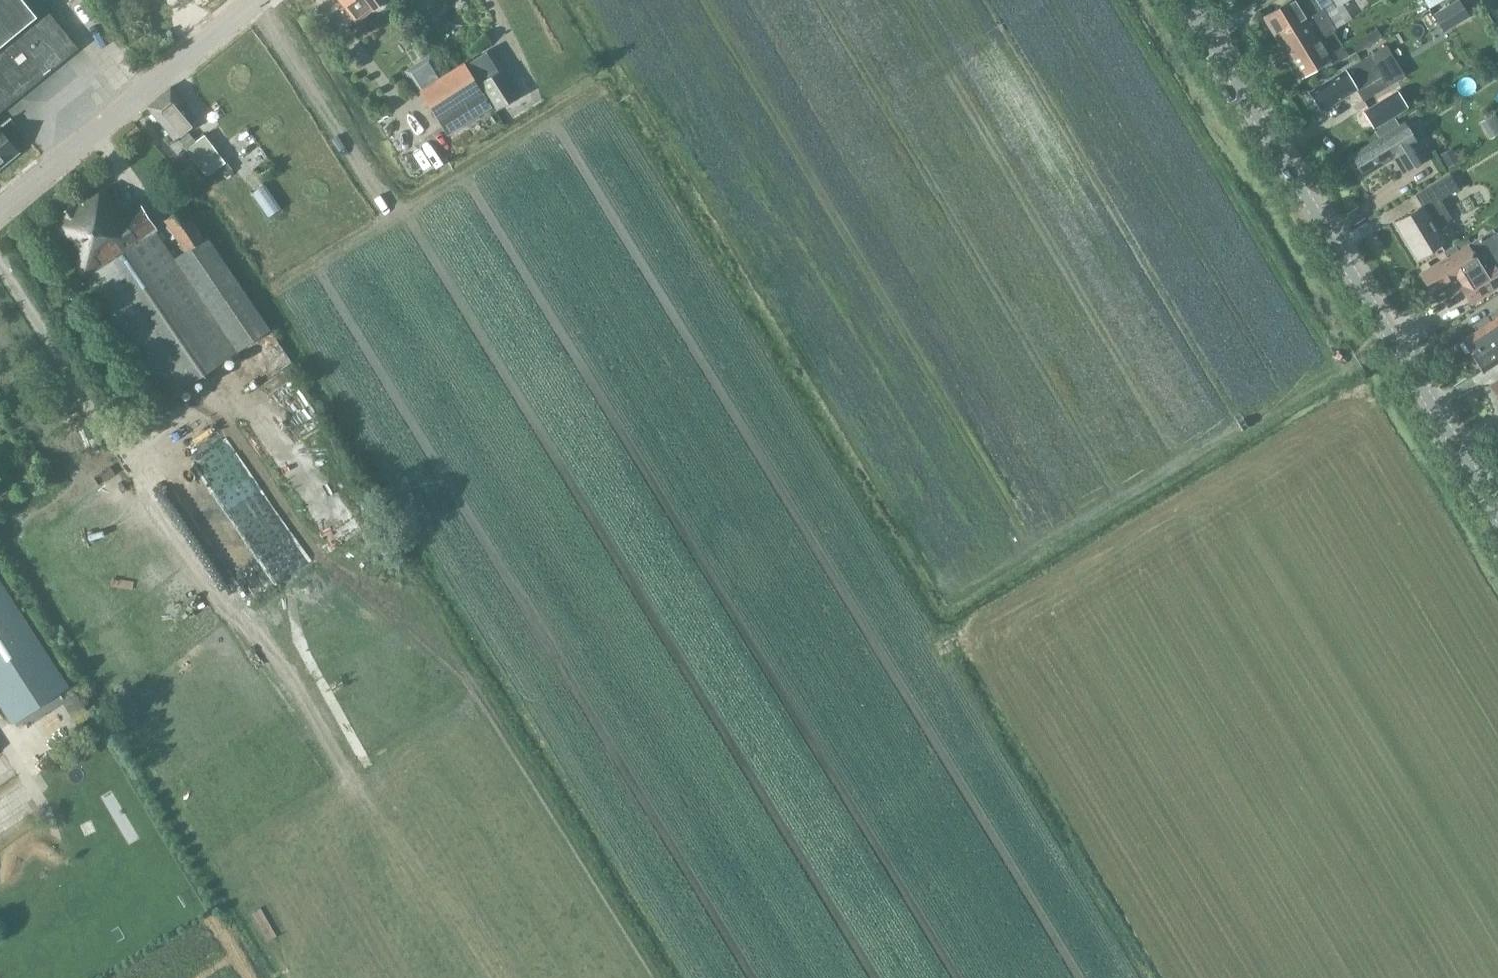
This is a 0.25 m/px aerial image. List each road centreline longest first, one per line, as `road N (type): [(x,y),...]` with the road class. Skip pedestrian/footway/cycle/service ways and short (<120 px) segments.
road 1 (tertiary): [(1497,518),(1182,0)]
road 2 (tertiary): [(0,208),(252,0)]

